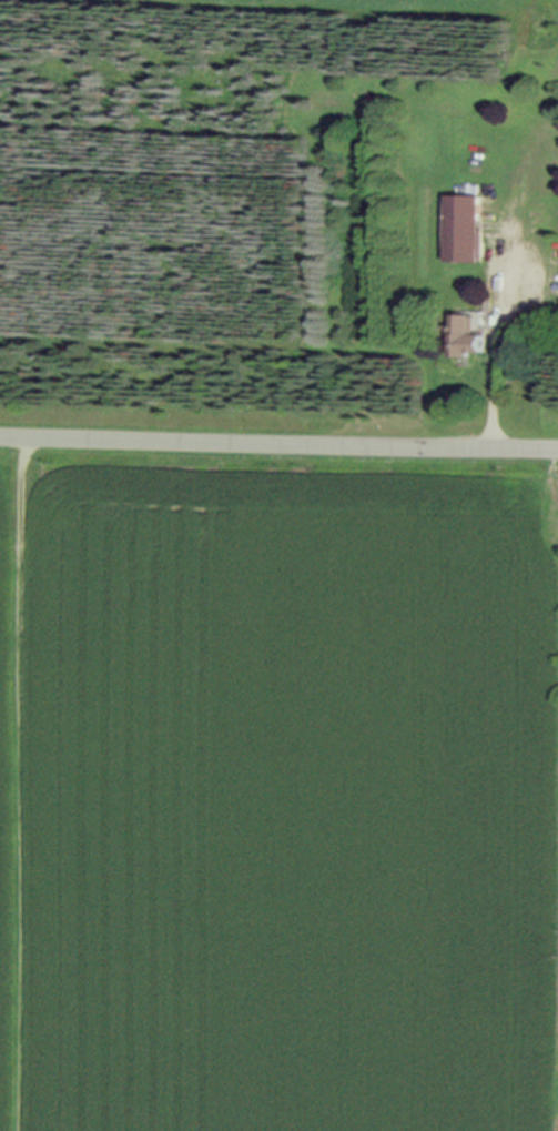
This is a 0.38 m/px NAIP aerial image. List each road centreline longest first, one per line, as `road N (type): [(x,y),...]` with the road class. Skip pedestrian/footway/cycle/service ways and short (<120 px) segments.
road 1 (residential): [(0,434),(557,445)]

